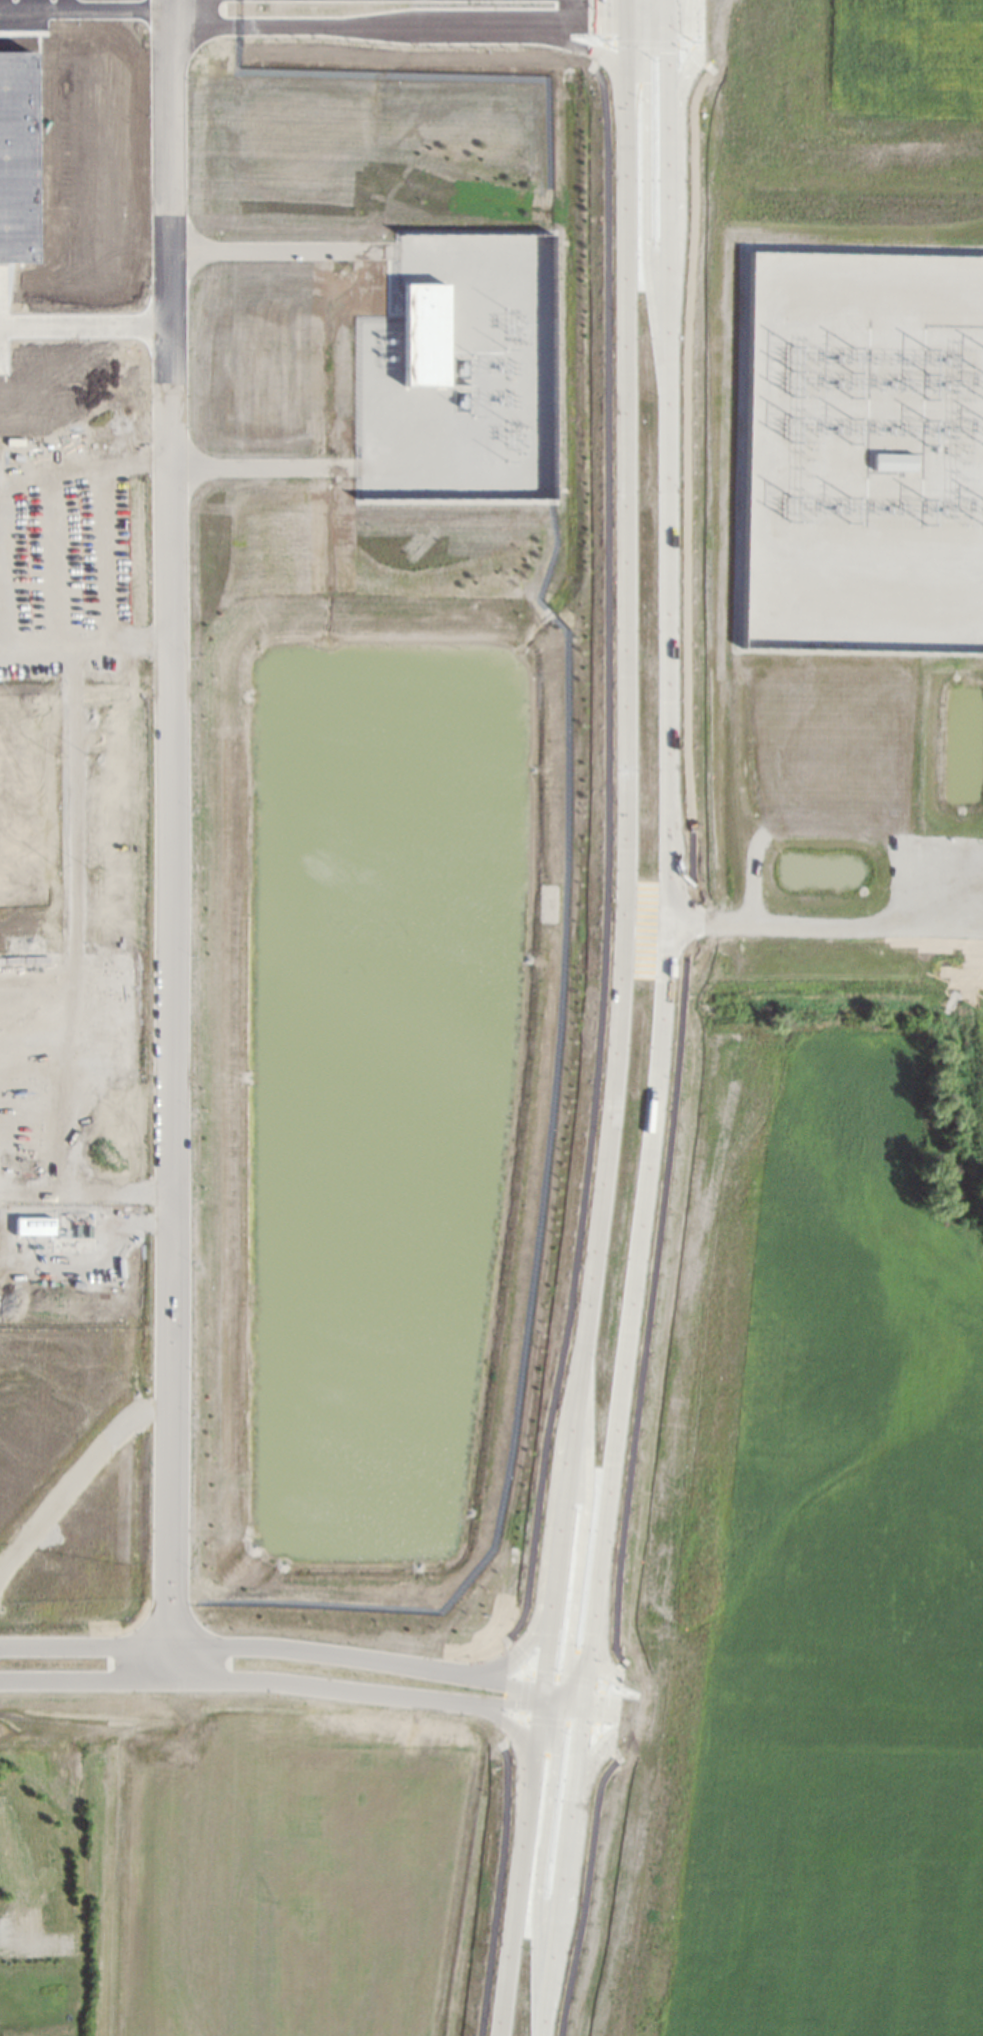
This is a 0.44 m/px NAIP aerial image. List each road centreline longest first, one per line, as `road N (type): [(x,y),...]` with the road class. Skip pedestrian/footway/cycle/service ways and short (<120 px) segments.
road 1 (secondary): [(589,1689),(664,981),(666,25)]
road 2 (residential): [(169,0),(169,1643)]
road 3 (secondary): [(627,73),(626,926),(603,1207),(546,1680)]
road 4 (residential): [(169,637),(69,642),(77,959),(48,1136),(75,1184),(169,1182)]
road 5 (residential): [(546,1680),(287,1648),(0,1644)]
road 6 (residential): [(0,1680),(261,1682),(542,1709)]
road 7 (residential): [(169,10),(221,24),(627,25)]
road 8 (secondary): [(667,375),(647,248),(647,25)]
road 9 (secondary): [(542,1709),(498,2035)]
road 10 (secondary): [(540,2035),(539,1889),(563,1712)]
road 11 (secondary): [(581,1390),(561,1440),(538,1622),(513,1655),(471,1670)]
road 12 (secondary): [(541,2035),(587,1717)]
road 13 (secondary): [(581,1390),(586,1474),(566,1684)]
road 14 (secondary): [(355,24),(417,35),(540,36),(592,51),(627,73)]
road 15 (secondary): [(434,1697),(512,1730),(531,1795)]
road 16 (secondary): [(569,1845),(591,1766),(639,1723)]

